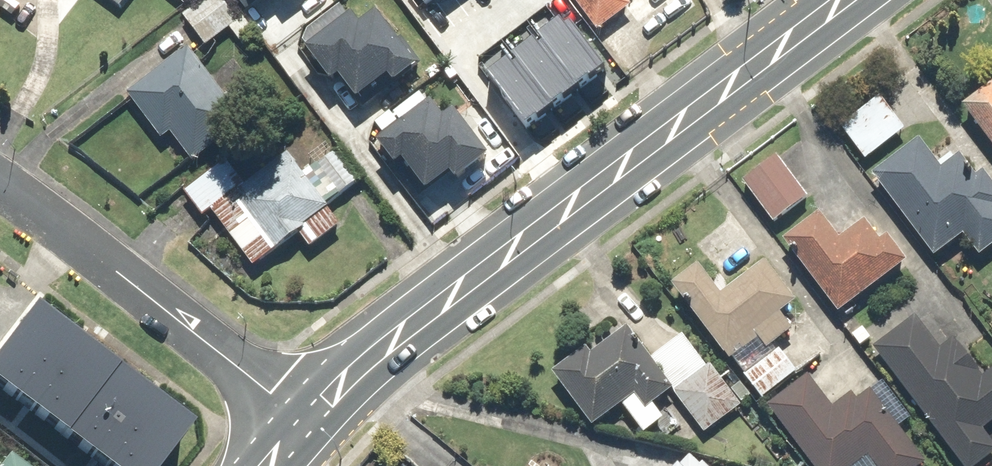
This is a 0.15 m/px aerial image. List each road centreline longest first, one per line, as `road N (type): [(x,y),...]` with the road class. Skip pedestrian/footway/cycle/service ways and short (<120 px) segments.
road 1 (secondary): [(303,422),(401,332),(839,0)]
road 2 (residential): [(0,182),(303,422)]

